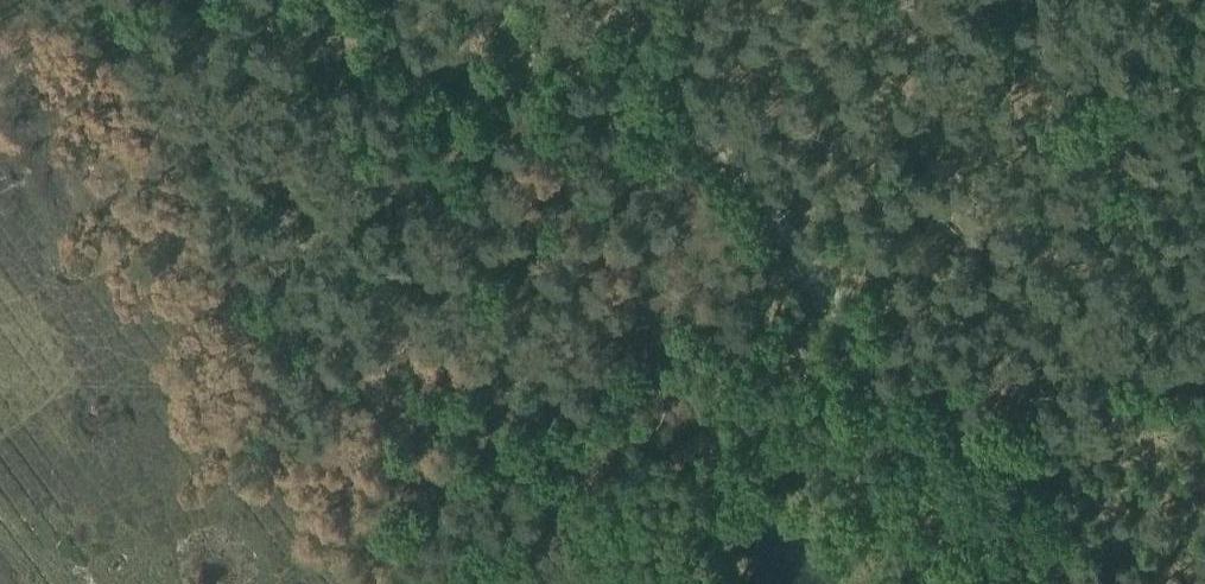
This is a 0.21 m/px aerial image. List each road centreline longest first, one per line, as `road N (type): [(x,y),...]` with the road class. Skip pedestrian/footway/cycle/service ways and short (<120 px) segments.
road 1 (track): [(1024,583),(626,0)]

